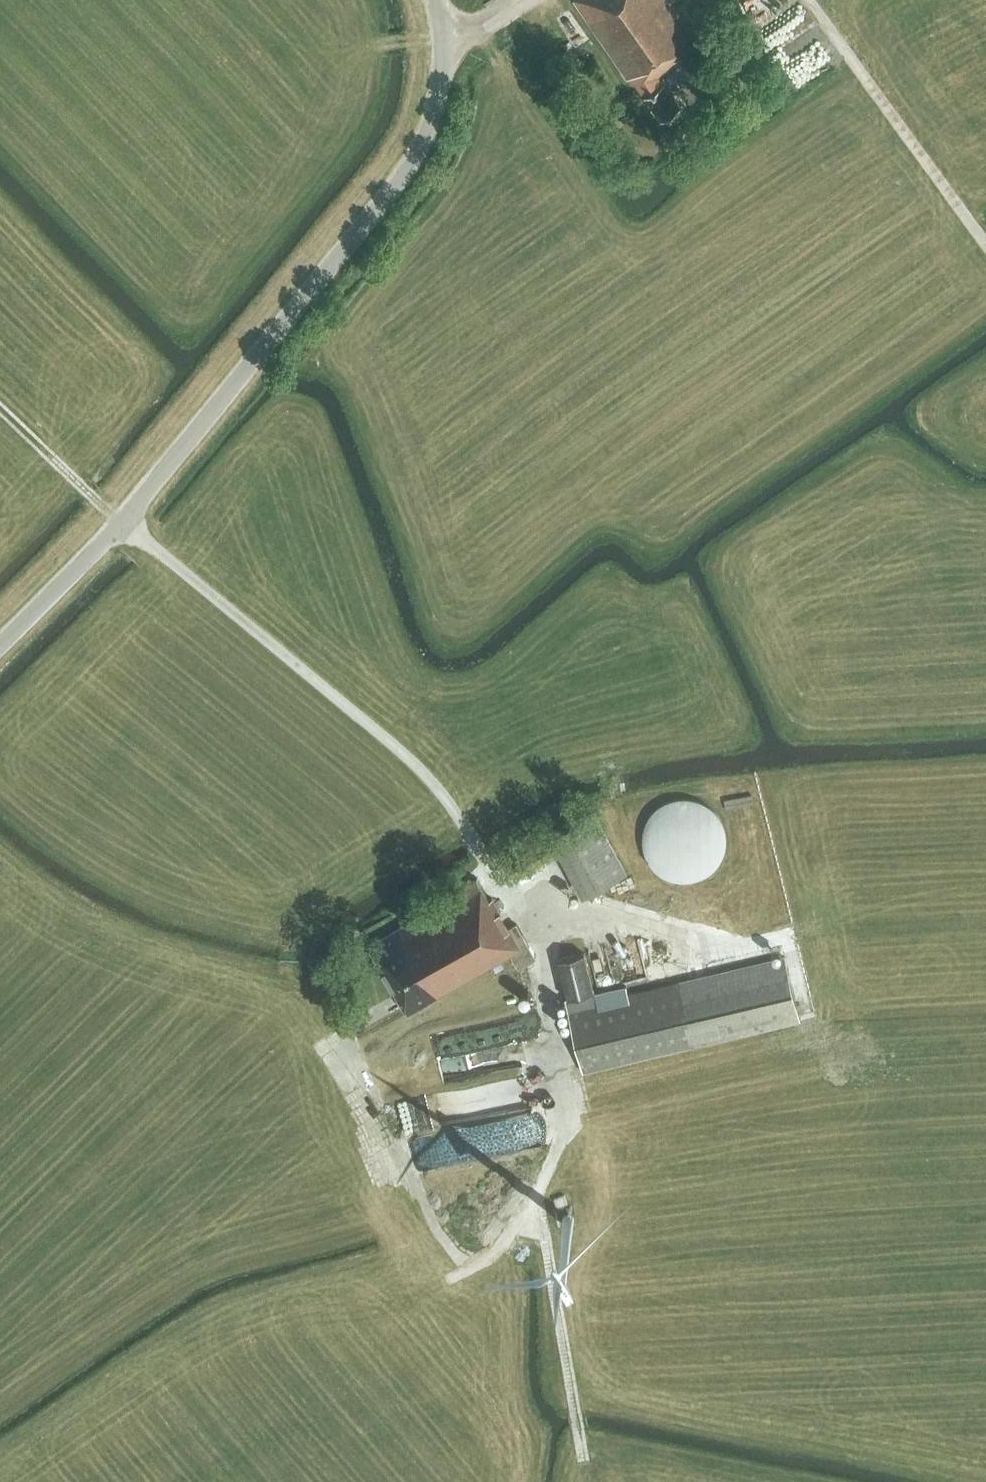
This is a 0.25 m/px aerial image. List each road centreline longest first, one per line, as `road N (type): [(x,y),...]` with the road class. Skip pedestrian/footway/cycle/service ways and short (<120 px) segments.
road 1 (unclassified): [(0,644),(122,521),(418,153),(442,69),(437,0)]

